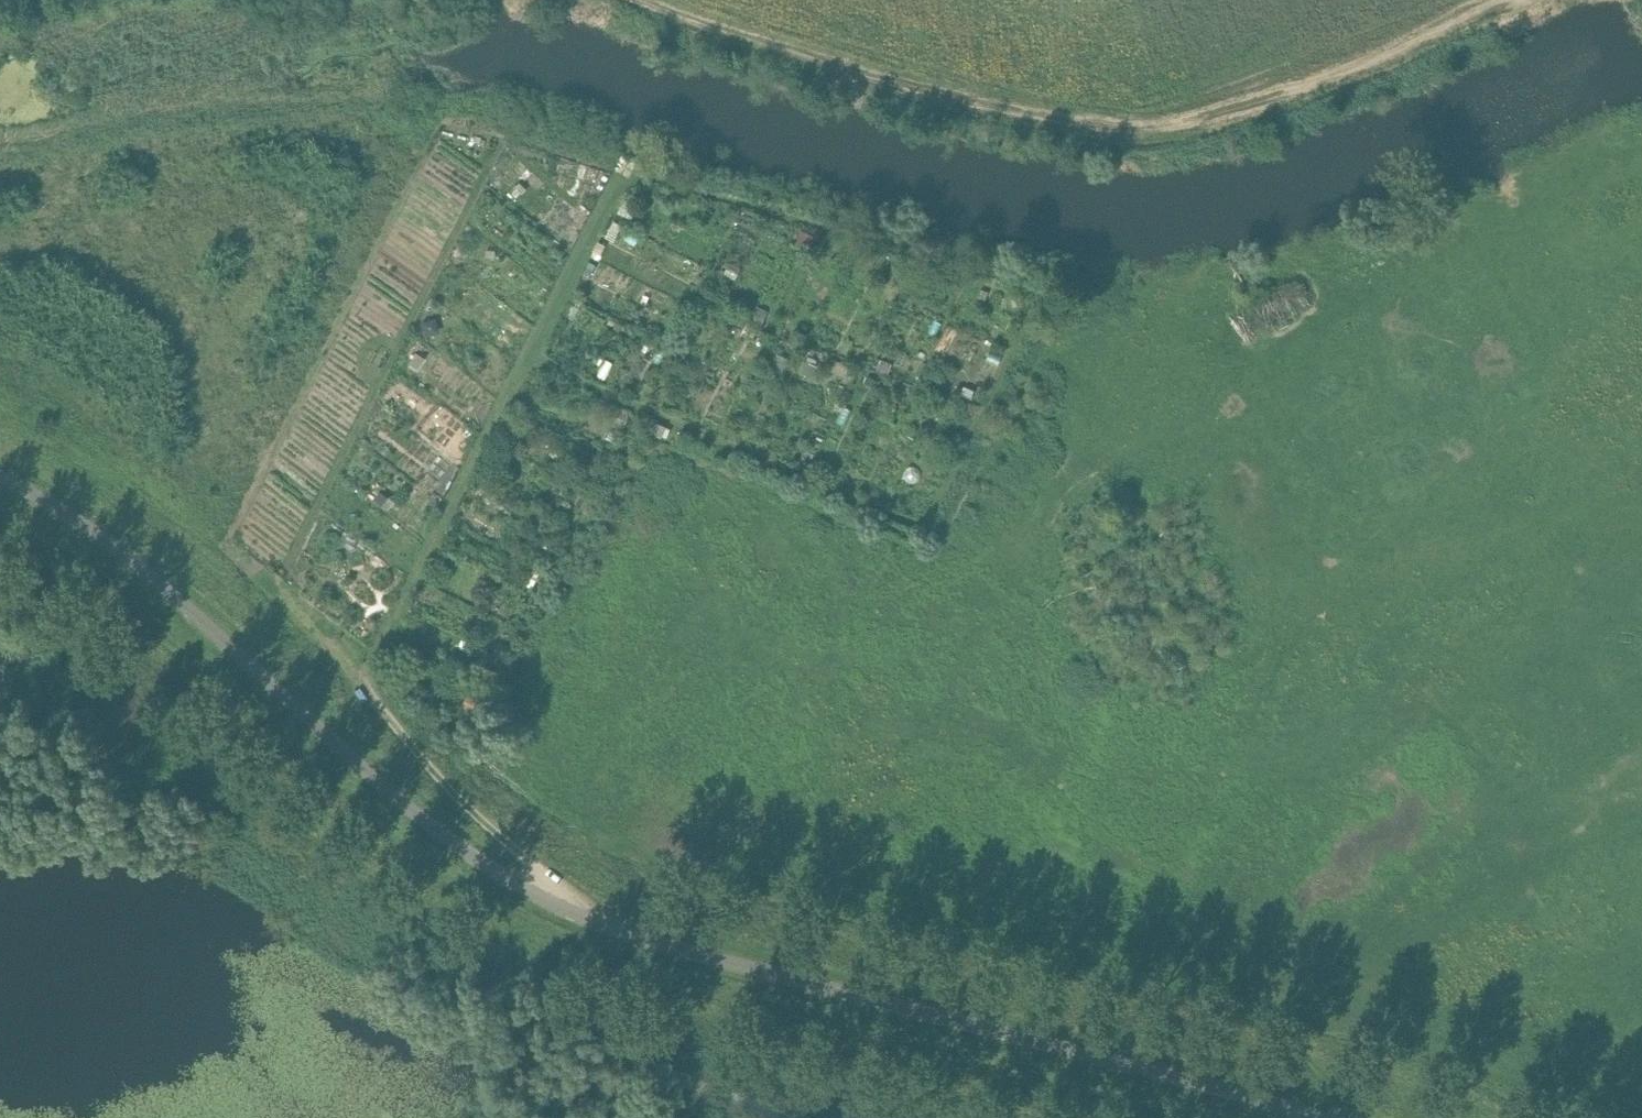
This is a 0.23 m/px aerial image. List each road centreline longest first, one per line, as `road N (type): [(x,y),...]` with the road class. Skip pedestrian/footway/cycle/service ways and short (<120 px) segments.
road 1 (unclassified): [(1299,1117),(534,899),(441,842),(60,508),(0,478)]
road 2 (track): [(585,914),(374,697),(369,666),(373,638),(630,178)]

